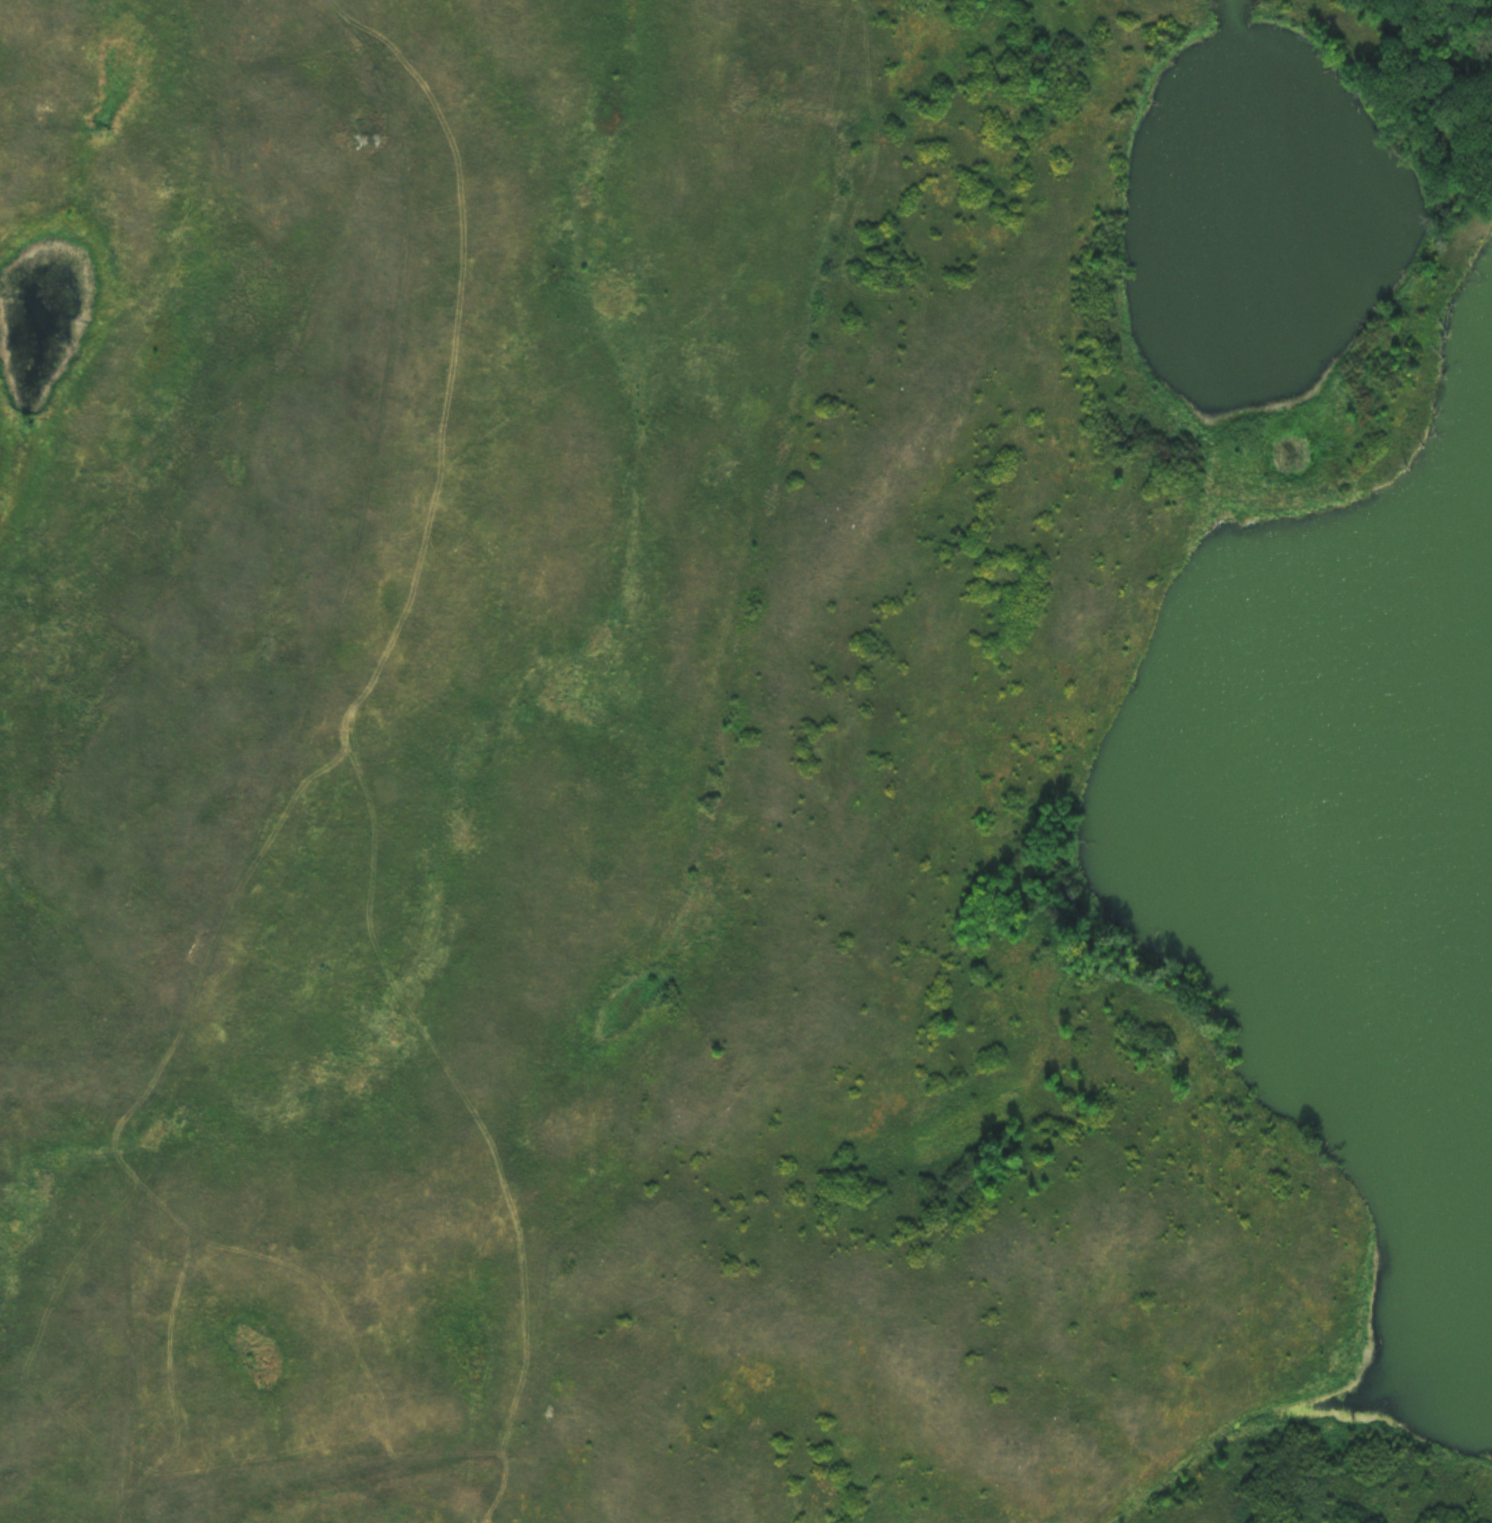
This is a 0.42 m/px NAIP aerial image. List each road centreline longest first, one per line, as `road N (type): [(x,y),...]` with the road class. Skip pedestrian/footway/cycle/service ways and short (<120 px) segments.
road 1 (track): [(116,1522),(130,1233),(189,1022),(335,631),(396,329),(406,220),(397,132),(385,90),(324,0)]

